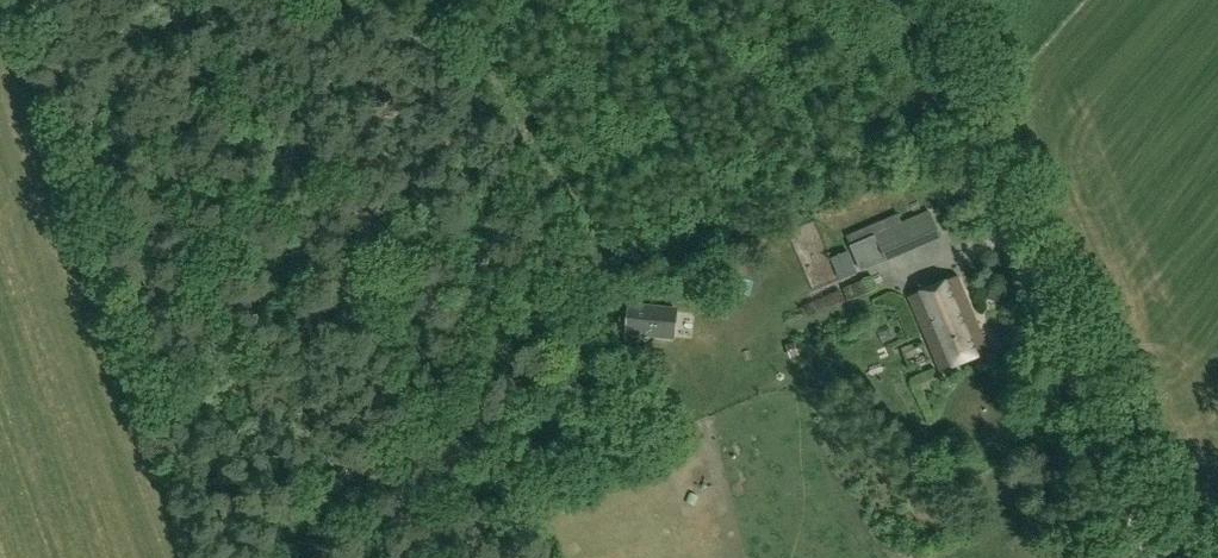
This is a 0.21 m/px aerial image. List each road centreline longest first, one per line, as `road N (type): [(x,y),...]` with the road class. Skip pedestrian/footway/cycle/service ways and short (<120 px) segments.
road 1 (track): [(1153,557),(907,0)]

